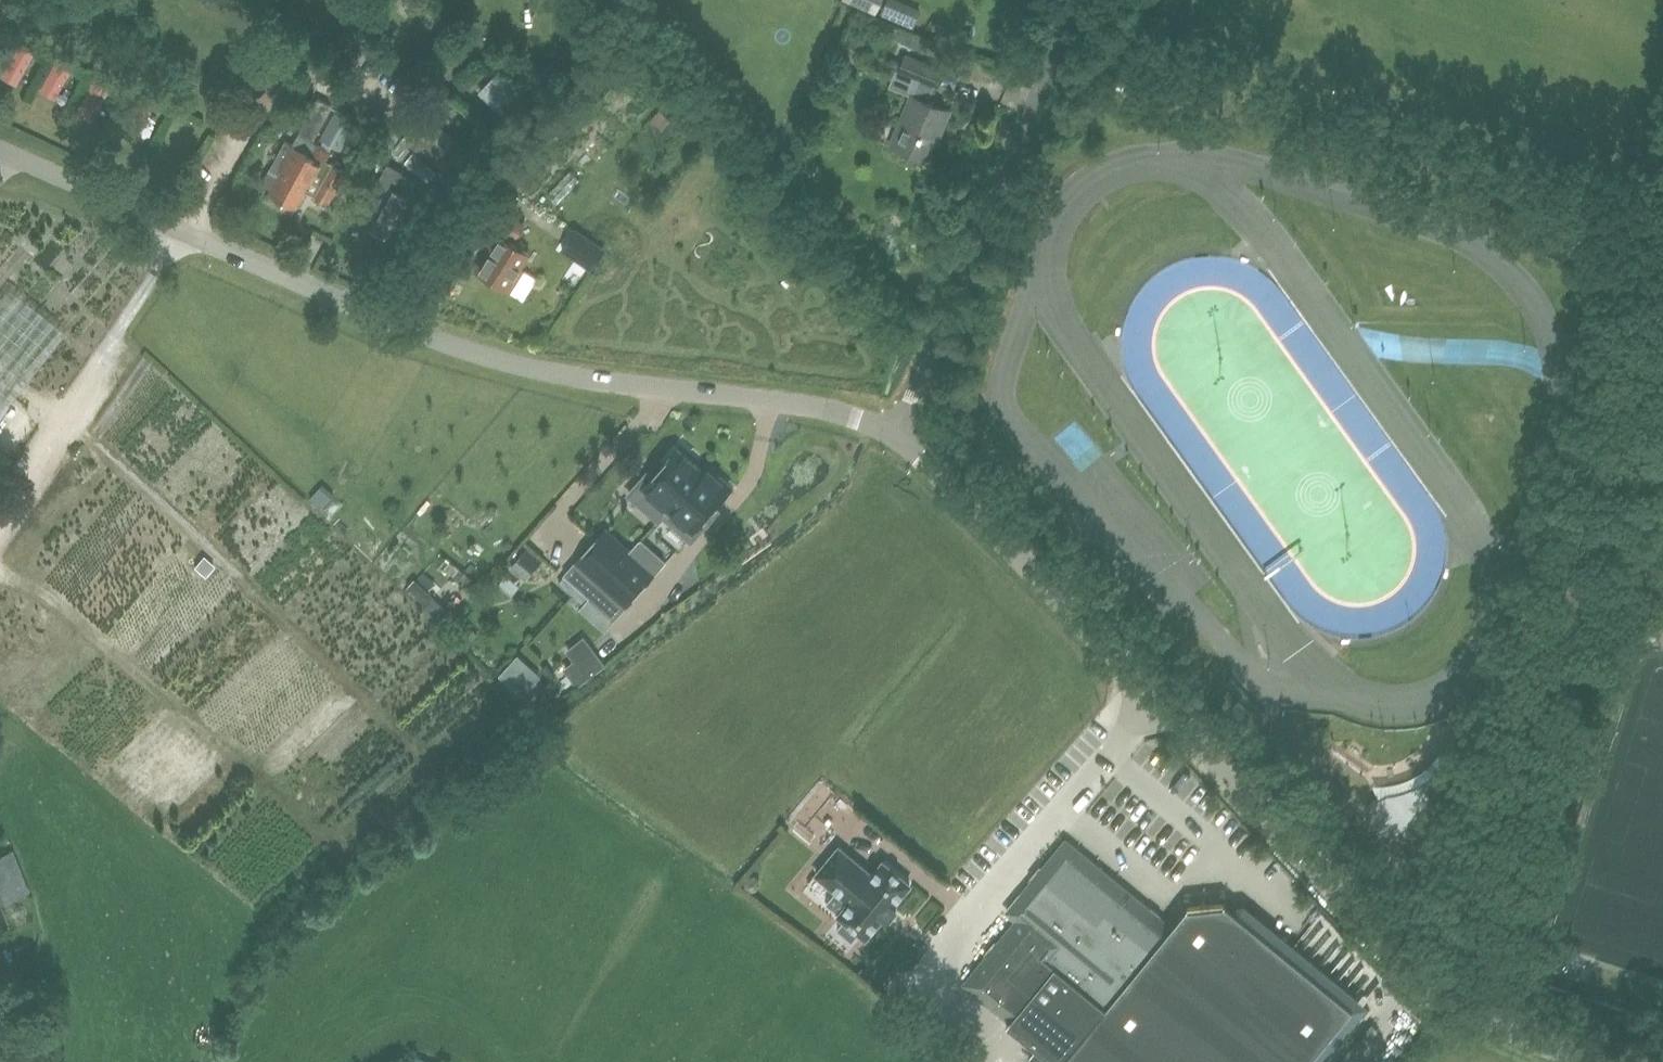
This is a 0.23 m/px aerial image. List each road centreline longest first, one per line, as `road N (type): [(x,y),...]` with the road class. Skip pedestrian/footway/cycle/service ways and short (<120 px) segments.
road 1 (unclassified): [(893,434),(818,407),(487,355),(332,298),(184,229)]
road 2 (unclassified): [(1589,1061),(1497,1022),(1425,976),(1156,702)]
road 3 (unclassified): [(893,434),(1075,0)]
road 4 (unclassified): [(978,1061),(931,969),(1156,702)]
road 5 (unclassified): [(1156,702),(893,434)]
road 6 (residential): [(184,229),(0,504)]
road 7 (unclassified): [(184,229),(0,148)]

